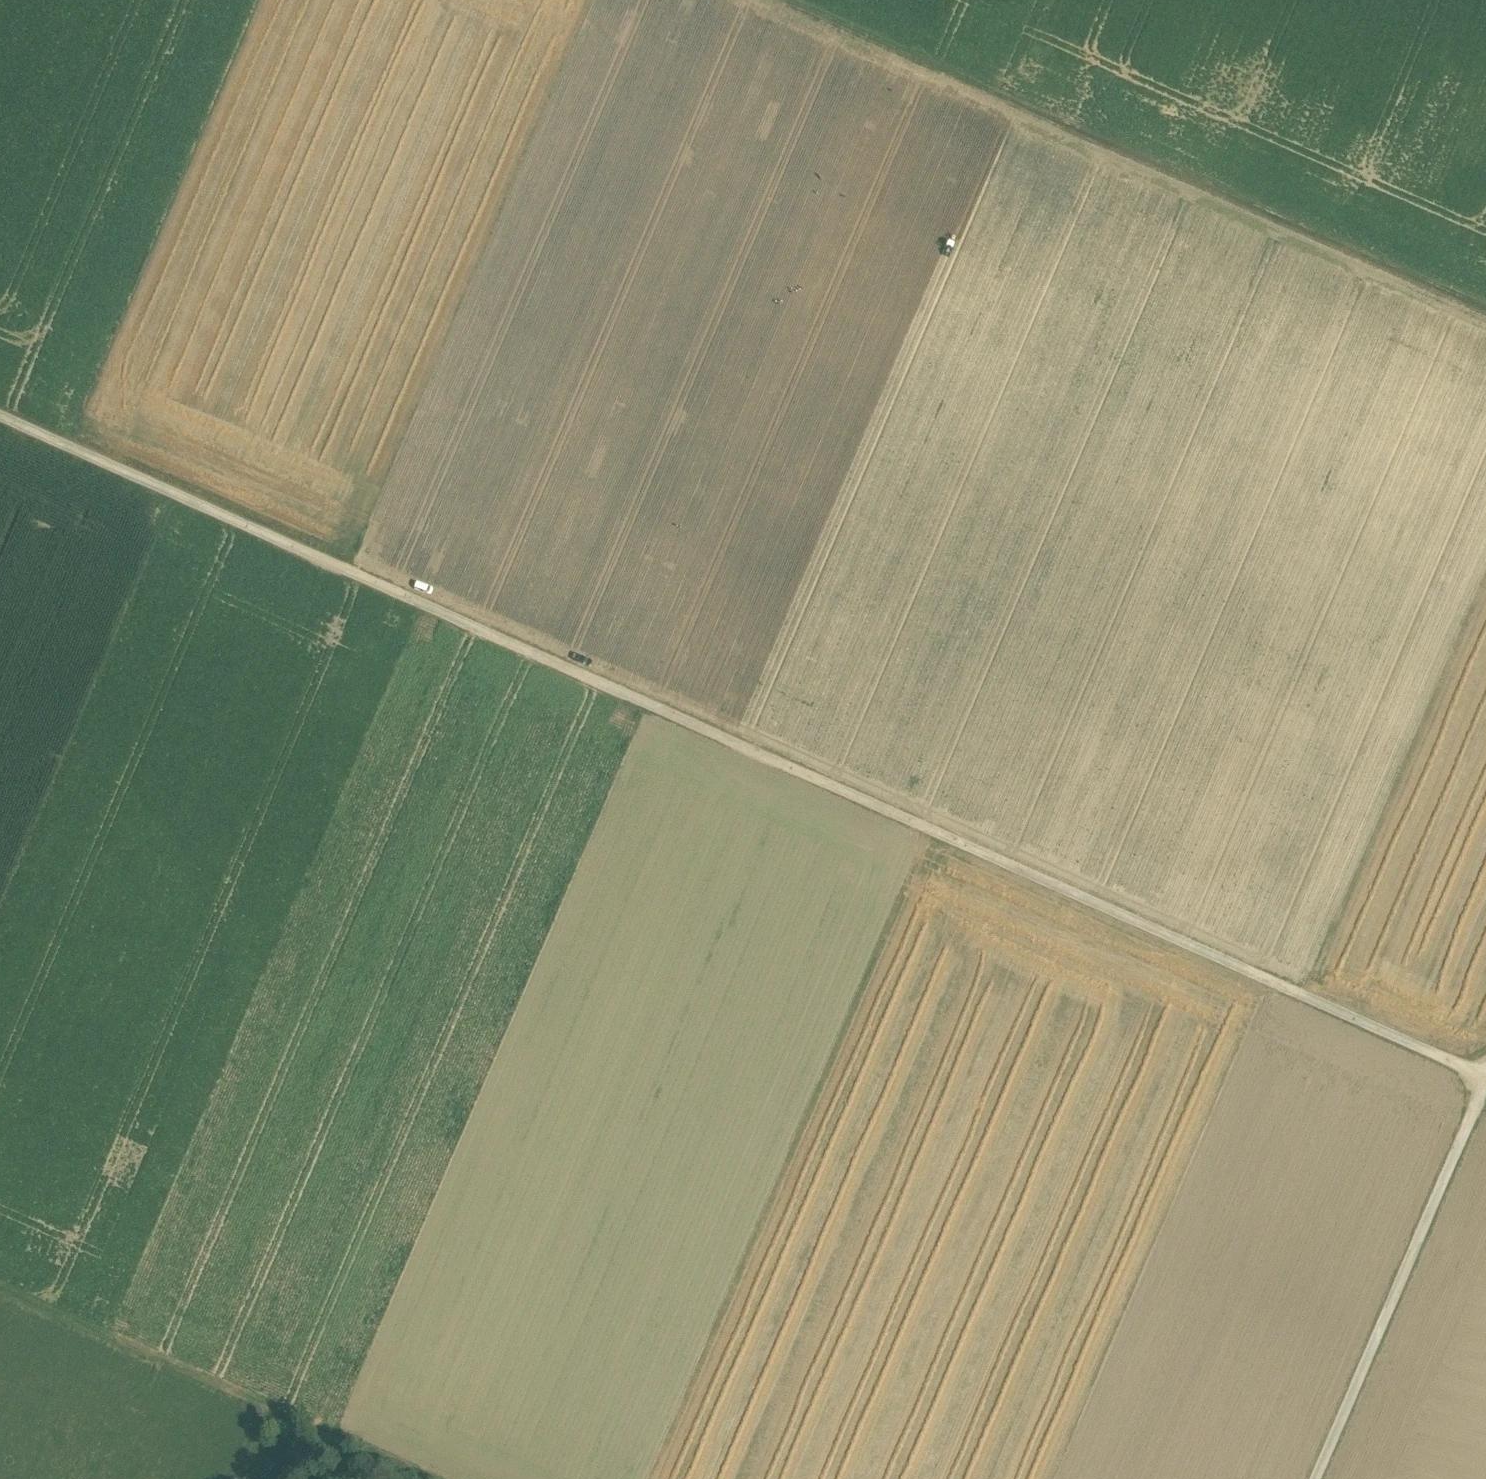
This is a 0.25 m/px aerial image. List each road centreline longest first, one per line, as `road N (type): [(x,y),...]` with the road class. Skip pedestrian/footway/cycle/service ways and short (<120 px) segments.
road 1 (track): [(1485,1076),(0,418)]
road 2 (track): [(787,0),(1485,311)]
road 3 (track): [(0,1293),(419,1478)]
road 4 (track): [(1485,1089),(1319,1478)]

